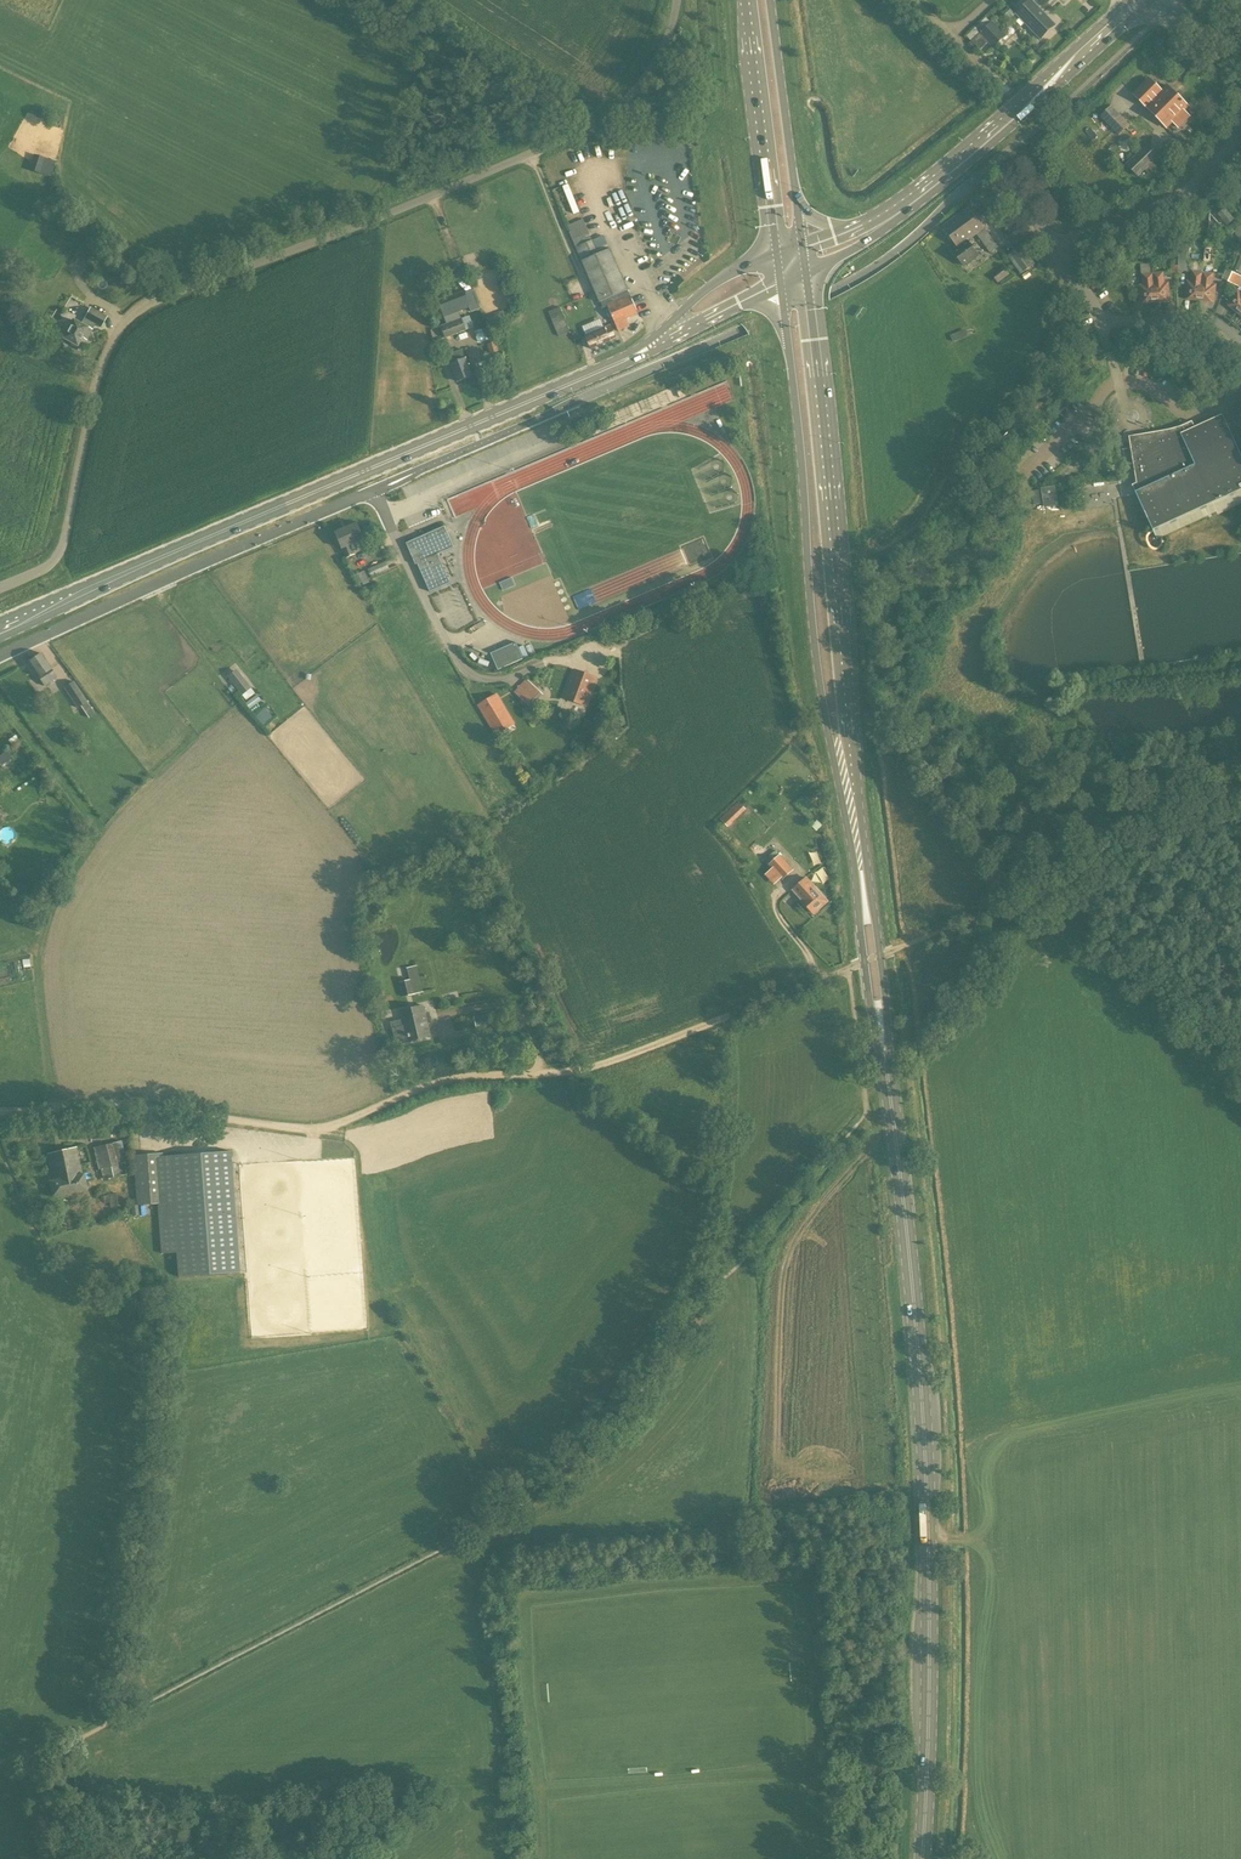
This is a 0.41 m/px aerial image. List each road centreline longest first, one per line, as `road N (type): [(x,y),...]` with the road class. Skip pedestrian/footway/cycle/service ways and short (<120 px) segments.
road 1 (unclassified): [(0,589),(46,569),(62,551),(104,354),(136,301),(513,156),(627,99),(657,58),(675,0)]
road 2 (track): [(849,967),(597,1065),(433,1082),(323,1127),(125,1104),(0,1110)]
road 3 (primary): [(889,1083),(805,274)]
road 4 (primary): [(782,286),(820,678),(889,1083)]
road 5 (primary): [(924,1858),(923,1425),(889,1083)]
road 6 (primary): [(0,629),(653,346)]
road 7 (track): [(0,696),(98,827),(40,951),(55,1107)]
road 8 (residential): [(0,656),(376,490)]
road 9 (track): [(1240,814),(929,936)]
road 10 (primary): [(914,203),(1141,0)]
road 11 (primary): [(749,0),(778,254)]
road 12 (track): [(1055,888),(1240,1058)]
road 13 (primary): [(802,247),(773,0)]
road 14 (unclassified): [(1240,344),(1207,320),(1103,319),(1055,246)]
road 15 (unclassified): [(1055,246),(1192,188),(1225,156),(1240,125)]
road 16 (primary): [(778,254),(717,285),(653,346)]
road 17 (primary): [(653,346),(782,286)]
road 18 (primary): [(805,274),(860,246),(914,203)]
road 19 (primary): [(914,203),(802,247)]

